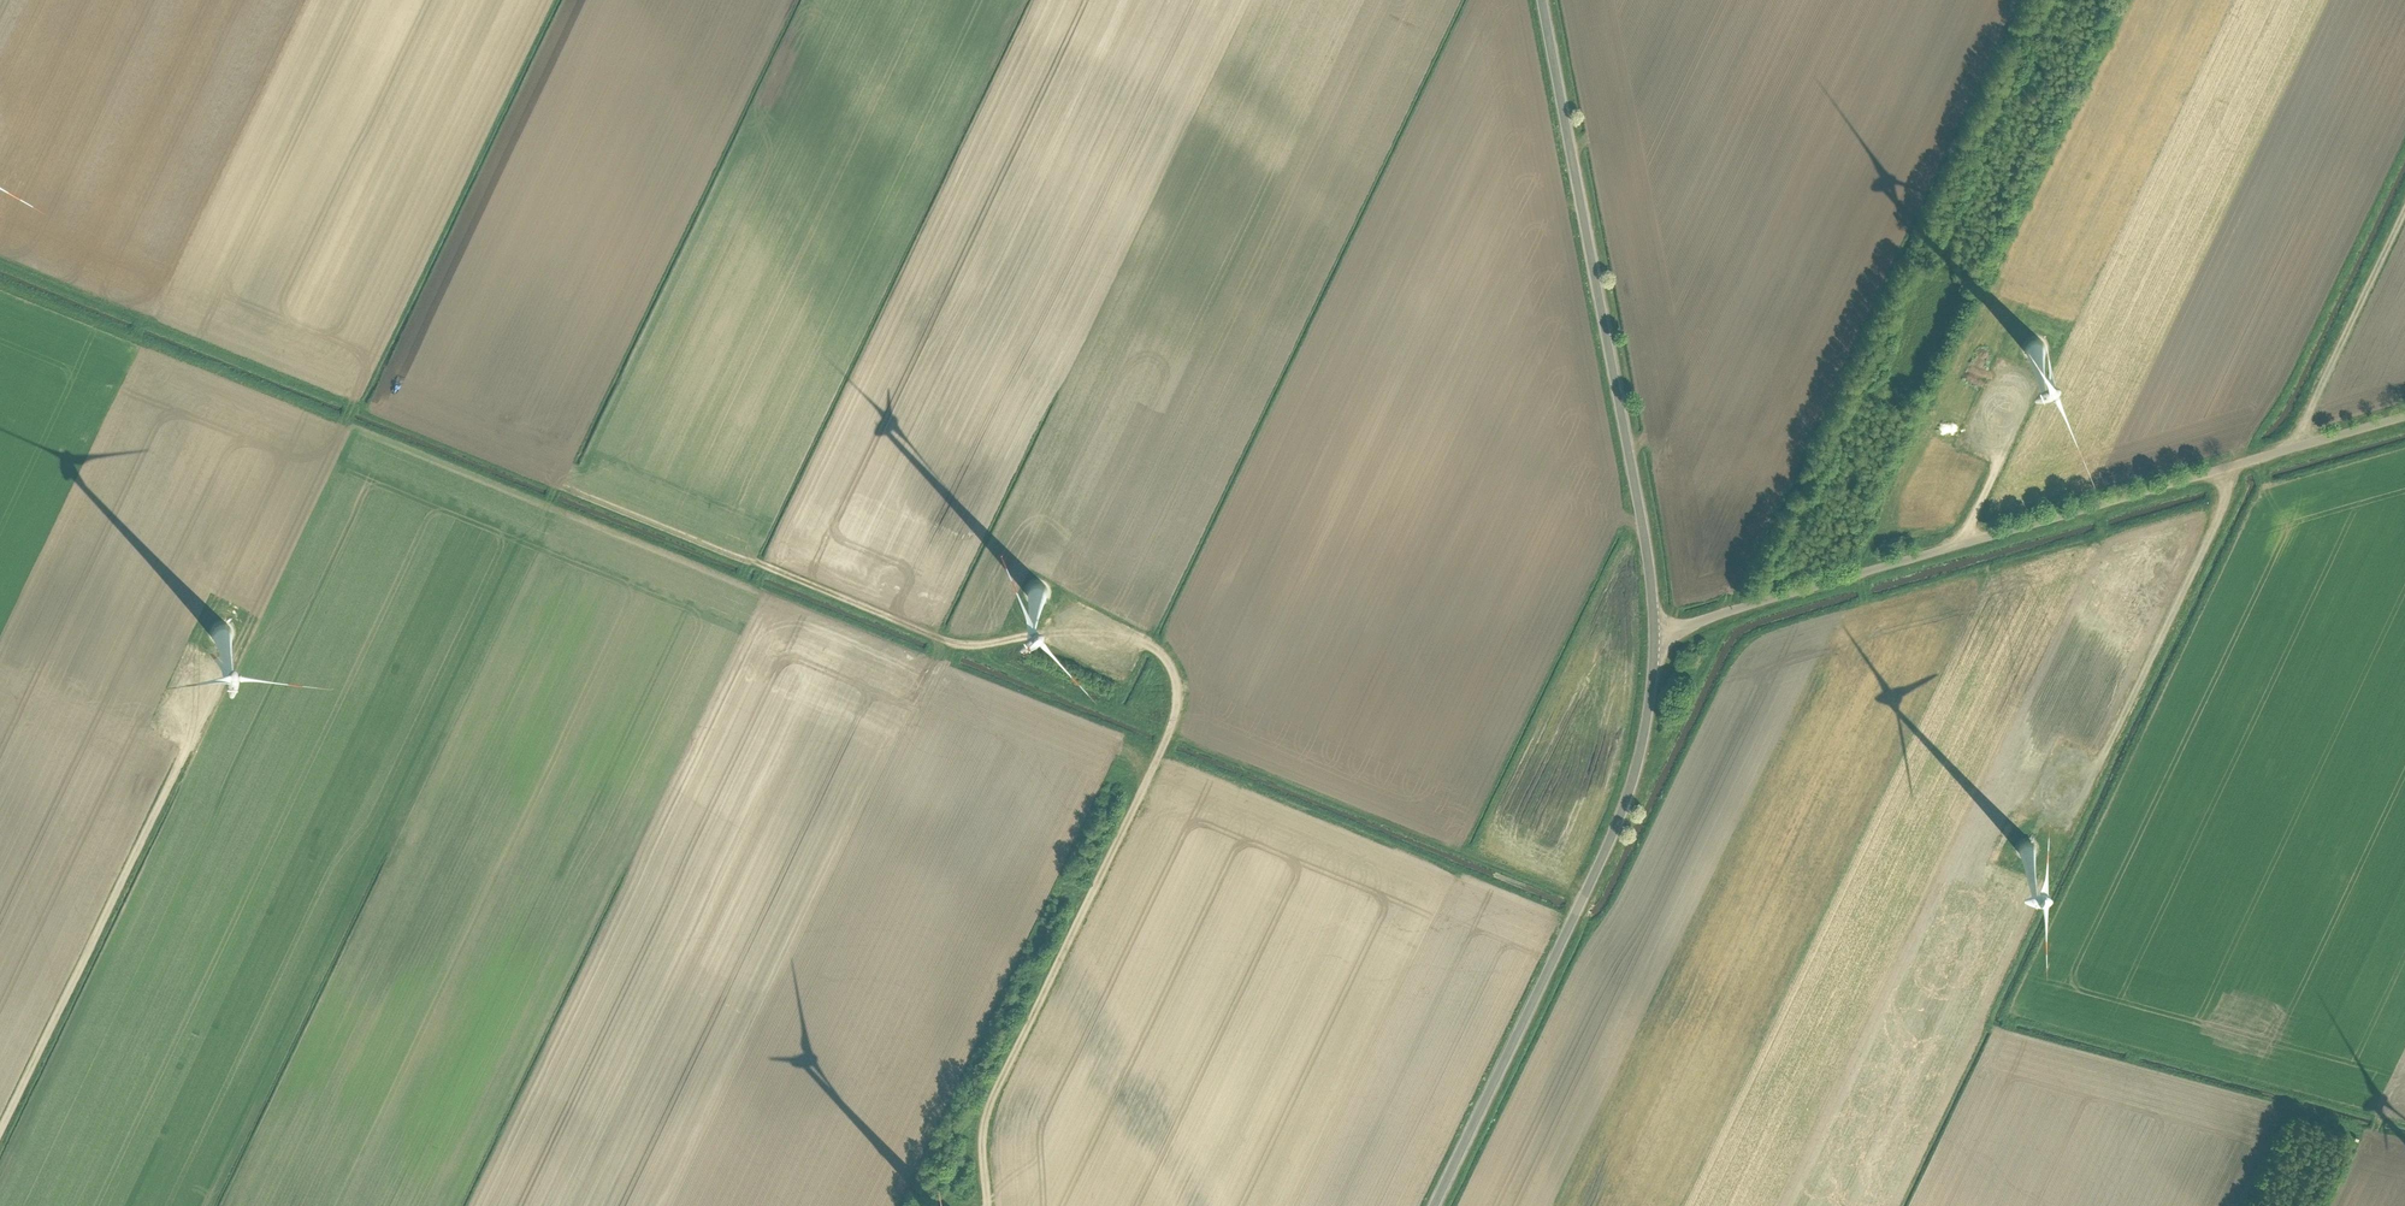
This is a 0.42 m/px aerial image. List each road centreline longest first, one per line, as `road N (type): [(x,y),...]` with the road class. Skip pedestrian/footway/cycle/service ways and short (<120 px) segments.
road 1 (track): [(985,1205),(982,1125),(1174,720),(1181,693),(1172,666),(1160,649),(1129,635),(1047,633),(983,644),(932,635),(750,555)]
road 2 (unclassified): [(1657,632),(2404,414)]
road 3 (tertiary): [(1545,0),(1652,571),(1657,632)]
road 4 (tertiary): [(1657,632),(1610,852),(1438,1205)]
road 5 (track): [(0,1131),(216,687)]
road 6 (track): [(2227,465),(2221,508),(2082,800)]
road 7 (track): [(2290,446),(2404,210)]

